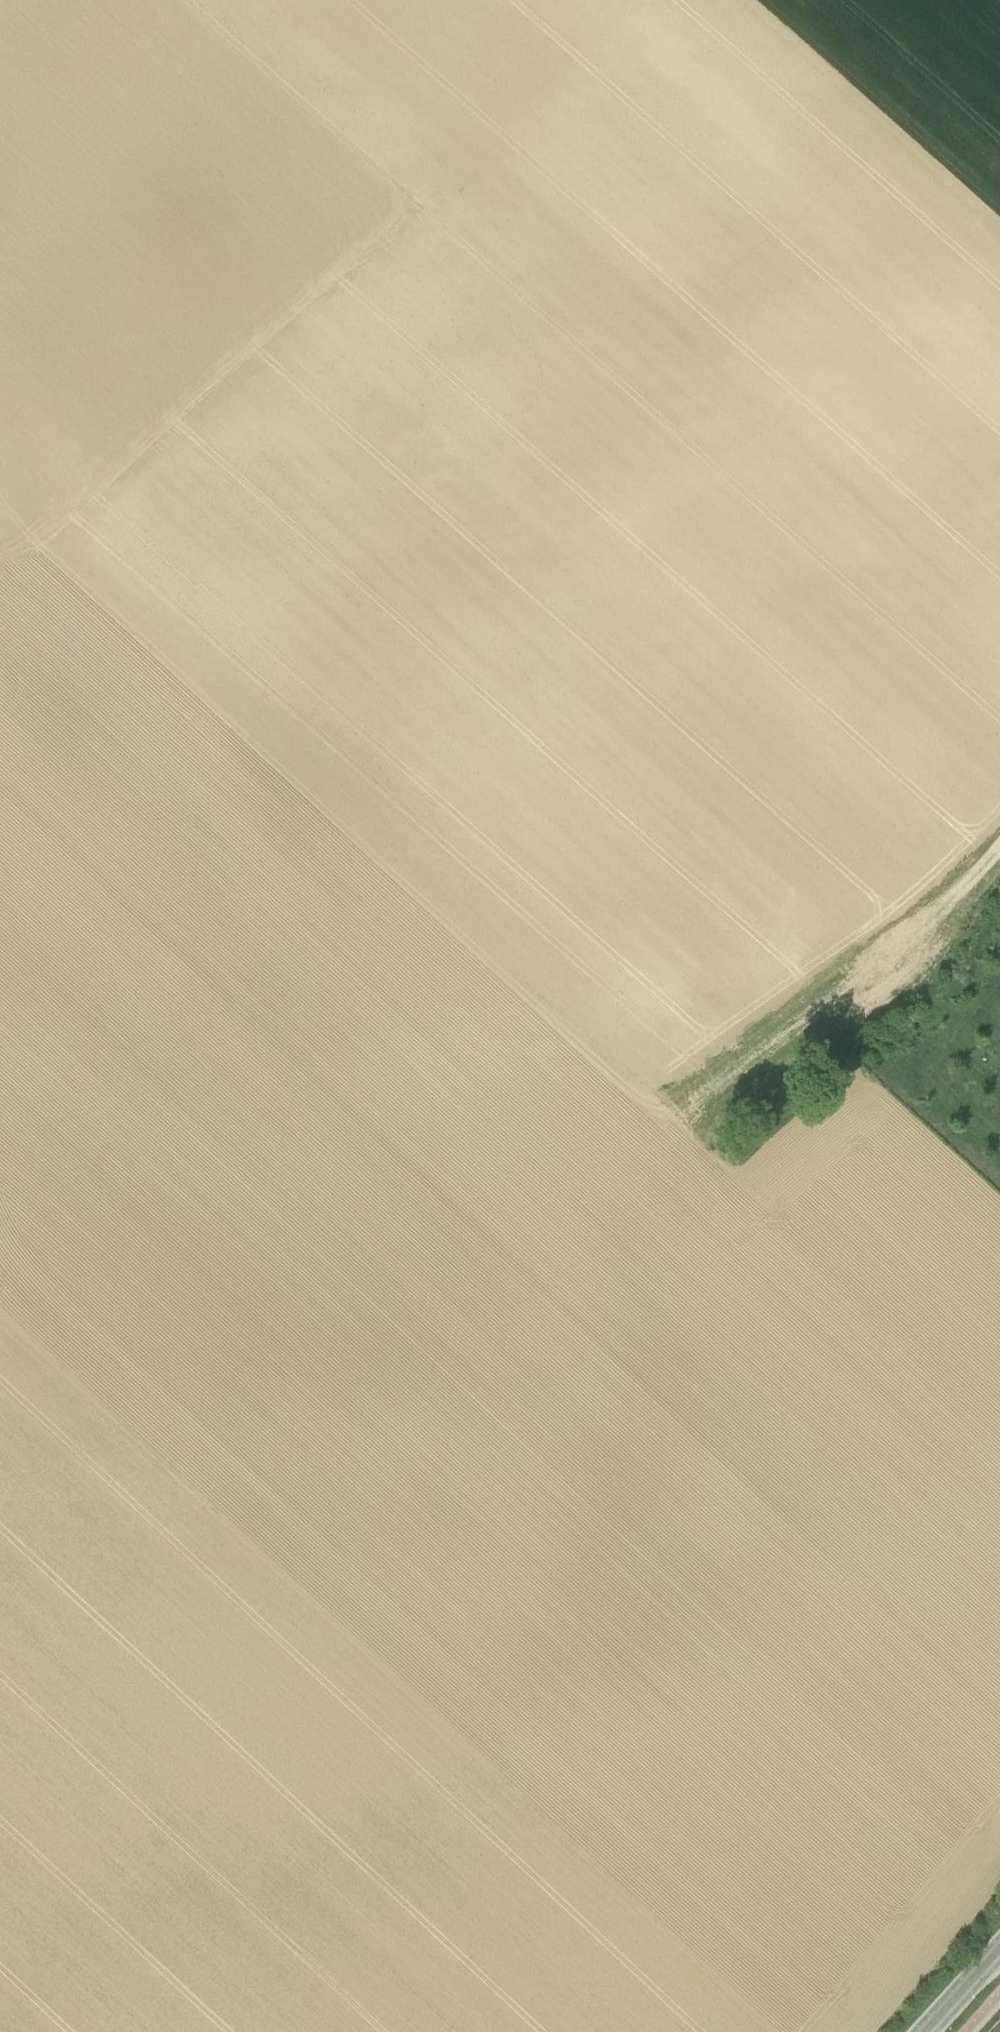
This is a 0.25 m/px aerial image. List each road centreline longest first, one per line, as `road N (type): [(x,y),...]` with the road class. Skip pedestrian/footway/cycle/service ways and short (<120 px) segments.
road 1 (track): [(999,849),(900,951),(820,1016),(719,1083),(677,1083)]

